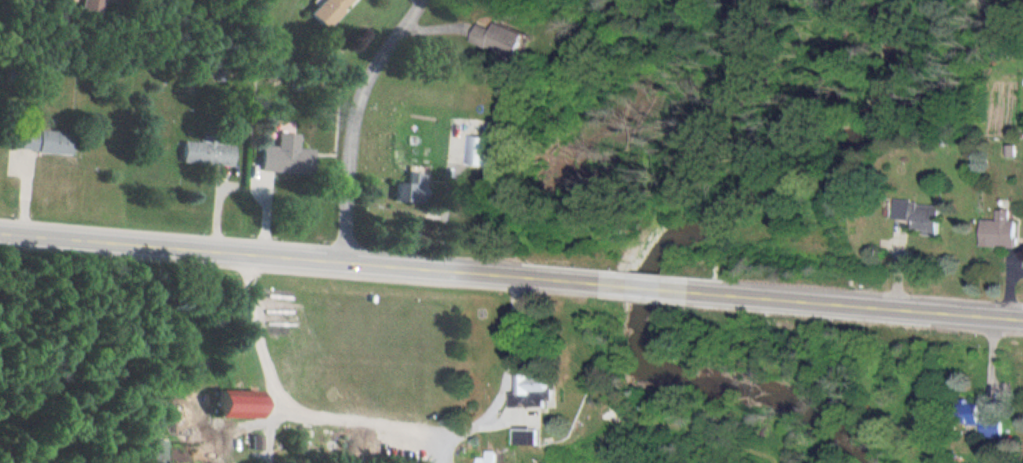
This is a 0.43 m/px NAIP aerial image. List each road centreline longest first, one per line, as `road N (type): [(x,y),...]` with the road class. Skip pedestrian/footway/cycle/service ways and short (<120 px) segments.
road 1 (secondary): [(629,288),(0,234)]
road 2 (secondary): [(1022,321),(664,291)]
road 3 (residential): [(344,263),(356,97),(406,0)]

